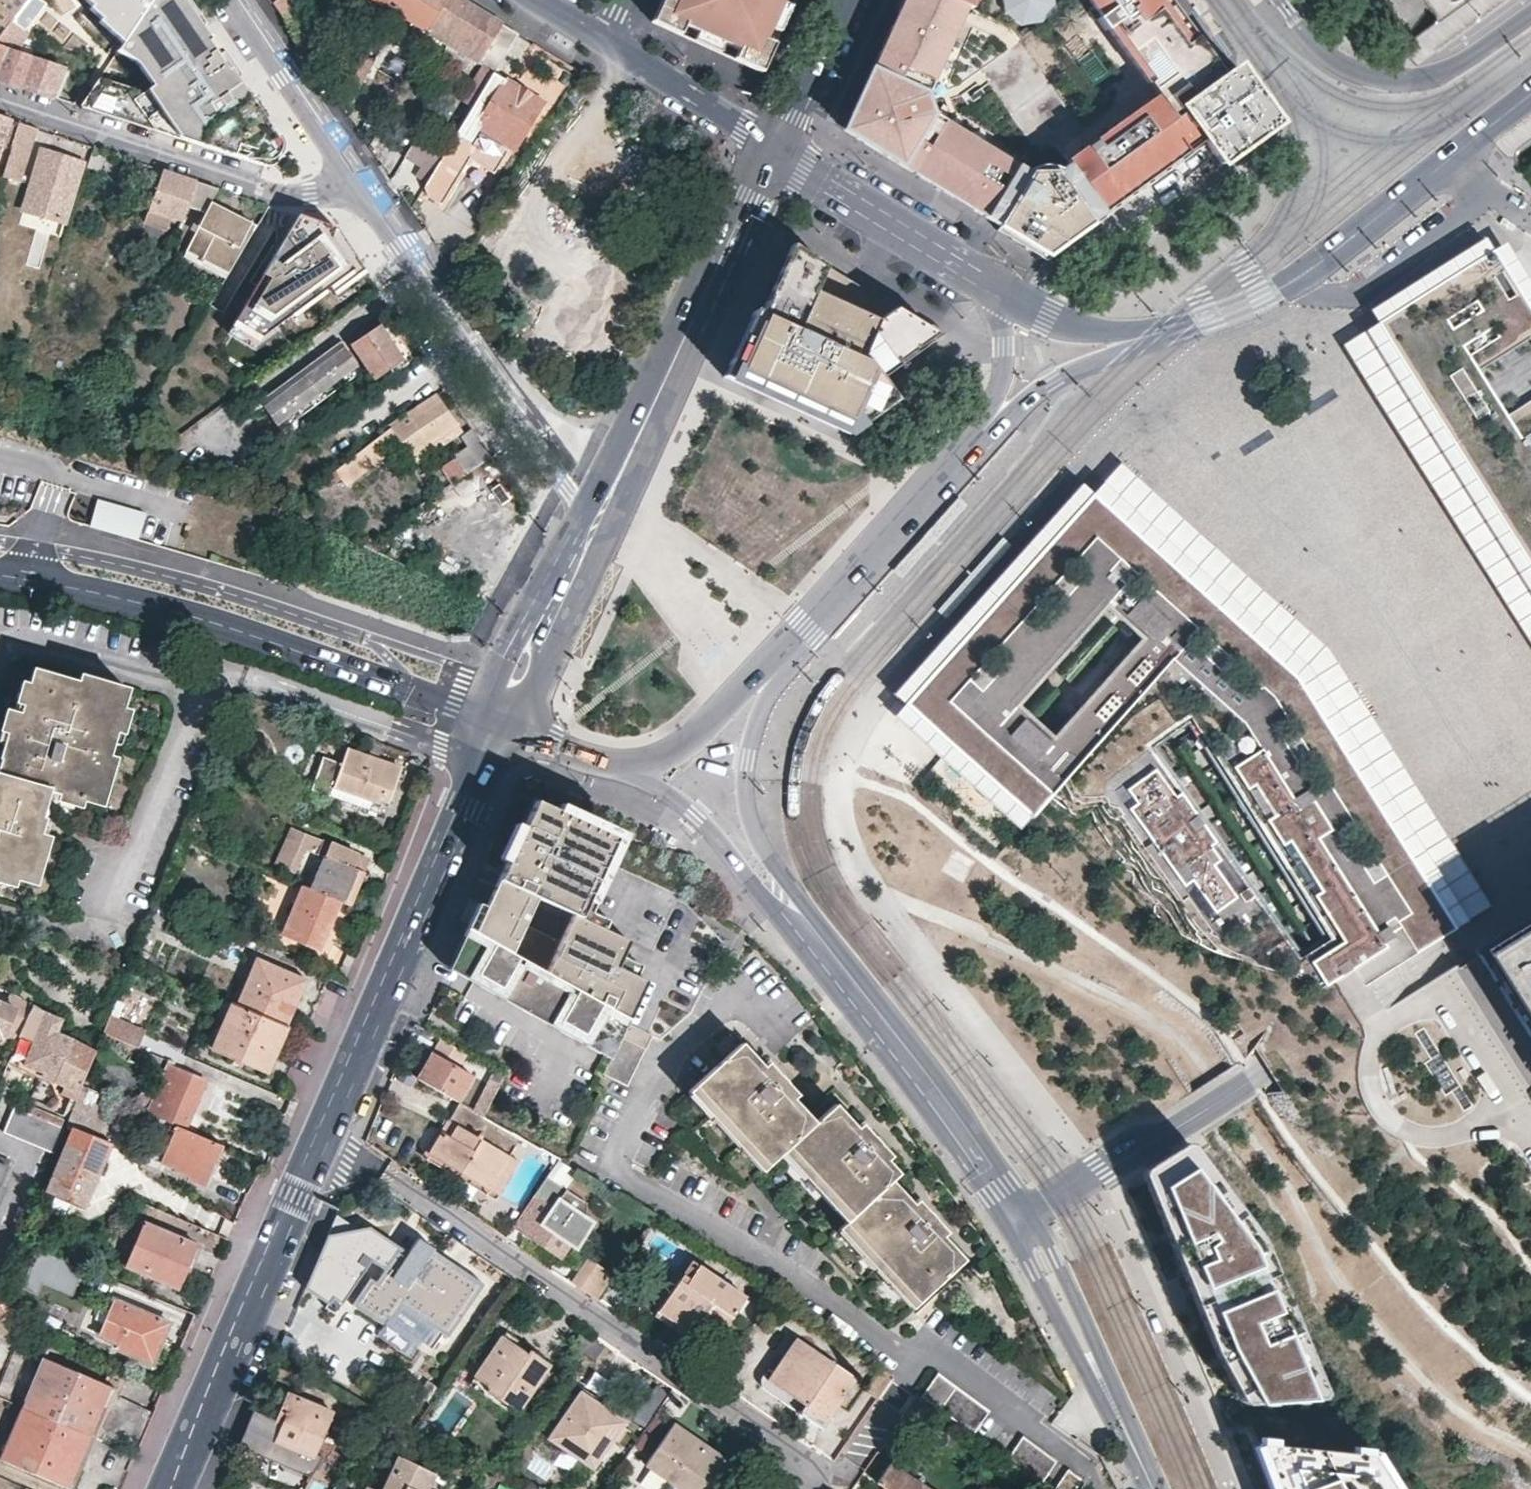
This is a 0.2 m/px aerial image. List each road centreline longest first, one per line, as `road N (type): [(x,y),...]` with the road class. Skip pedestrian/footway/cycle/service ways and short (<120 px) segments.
road 1 (residential): [(1153,1488),(1051,1272),(991,1166),(817,930)]
road 2 (residential): [(792,1488),(793,1469),(778,1442),(383,1173),(314,1138)]
road 3 (secondary): [(0,573),(119,596),(456,705),(498,711)]
road 4 (secondary): [(314,1138),(498,711)]
road 5 (secondary): [(593,528),(773,147)]
road 6 (residential): [(351,184),(593,528)]
road 7 (secondary): [(1143,336),(1222,314),(1295,278),(1481,133)]
road 8 (secondary): [(170,1488),(314,1138)]
road 9 (residential): [(351,184),(313,197),(0,98)]
road 10 (residential): [(817,930),(755,824),(745,780),(766,702),(790,670),(790,643)]
road 11 (tertiary): [(1530,12),(1446,71),(1400,79),(1344,64),(1282,0)]
road 12 (secondary): [(790,643),(985,430)]
road 13 (secondary): [(1000,292),(773,147)]
road 14 (residential): [(622,766),(686,805),(723,841),(760,900),(817,930)]
road 15 (residential): [(230,0),(351,184)]
road 16 (secondary): [(593,528),(567,539),(505,656),(498,711)]
road 17 (secondary): [(622,766),(674,754),(790,643)]
road 18 (secondary): [(773,147),(604,39)]
road 19 (secondary): [(985,430),(1041,387),(1143,336)]
road 20 (secondary): [(593,528),(536,647),(534,694)]
road 21 (secondary): [(534,694),(593,558),(593,528)]
road 22 (secondary): [(773,147),(835,0)]
road 23 (secondary): [(1143,336),(1048,315),(1000,292)]
road 24 (secondary): [(985,430),(1009,345),(1000,292)]

